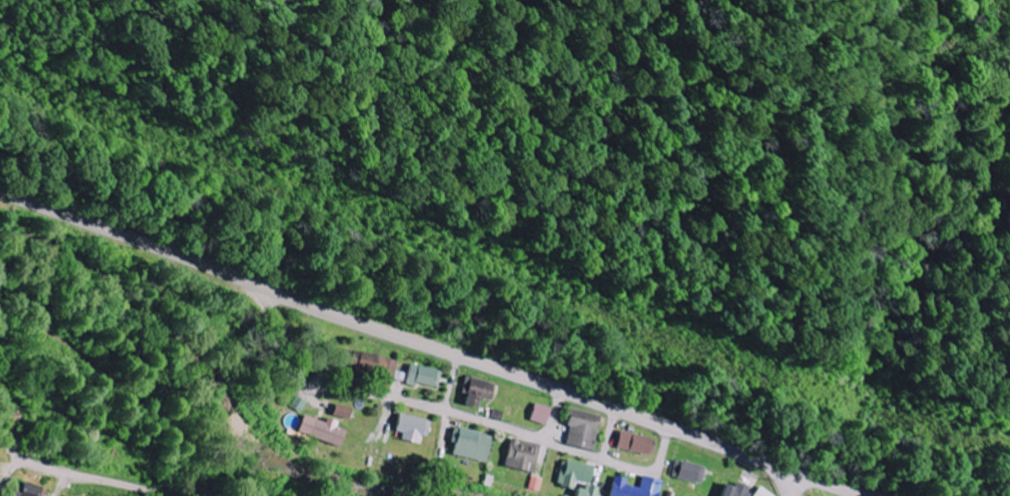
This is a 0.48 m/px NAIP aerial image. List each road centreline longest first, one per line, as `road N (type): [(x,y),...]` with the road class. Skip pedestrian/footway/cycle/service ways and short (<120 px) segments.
road 1 (tertiary): [(0,193),(865,495)]
road 2 (residential): [(671,427),(658,466),(645,471),(446,411),(306,385),(281,351),(270,290)]
road 3 (residential): [(178,495),(53,469),(0,441)]

